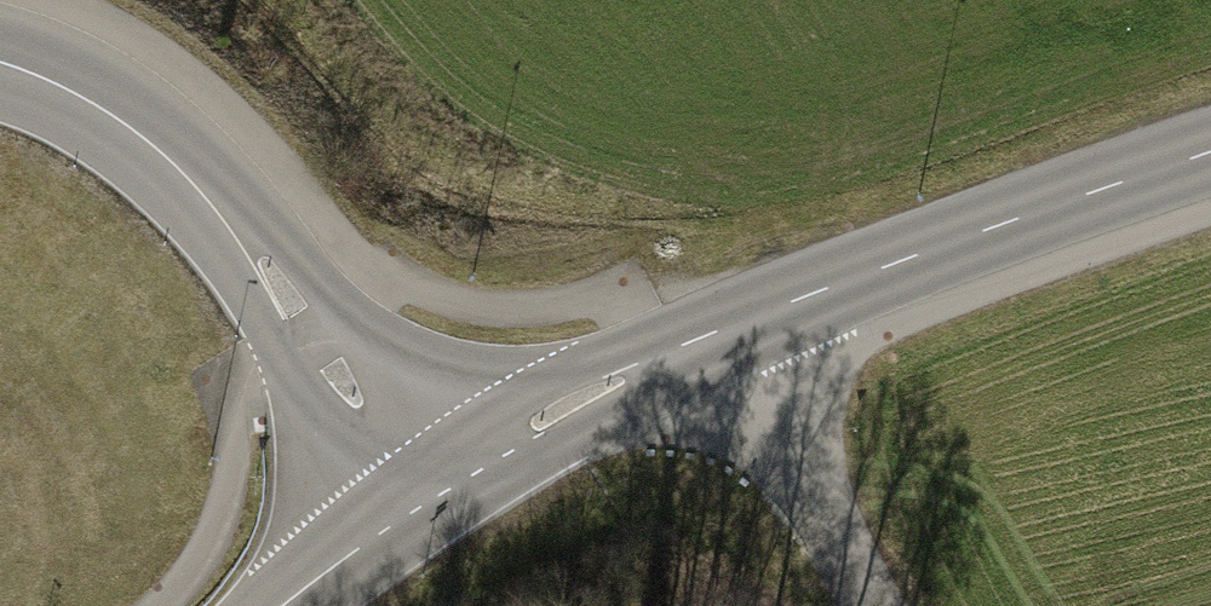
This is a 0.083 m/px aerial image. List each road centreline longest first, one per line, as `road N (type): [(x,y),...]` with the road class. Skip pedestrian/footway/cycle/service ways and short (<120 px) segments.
road 1 (unclassified): [(439,490),(572,403),(711,331),(1210,142)]
road 2 (unclassified): [(439,490),(360,405),(156,152),(62,88),(0,63)]
road 3 (track): [(711,331),(875,605)]
road 4 (unclassified): [(439,490),(351,521),(246,605)]
road 5 (unclassified): [(320,605),(384,555),(439,490)]

